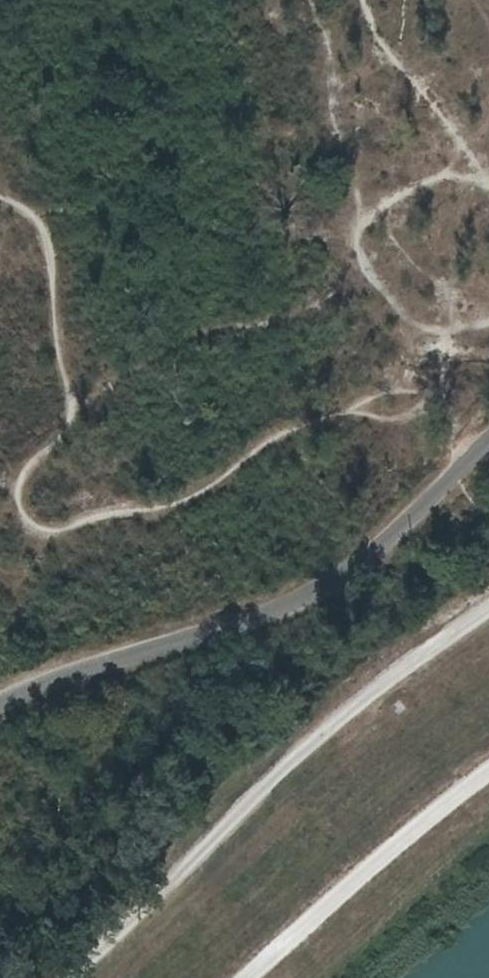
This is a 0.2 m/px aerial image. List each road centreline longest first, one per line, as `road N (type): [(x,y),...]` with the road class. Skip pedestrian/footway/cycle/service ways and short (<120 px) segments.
road 1 (unclassified): [(0,703),(253,615),(327,581),(377,548),(488,440)]
road 2 (track): [(488,609),(310,741),(75,977)]
road 3 (track): [(243,977),(488,768)]

